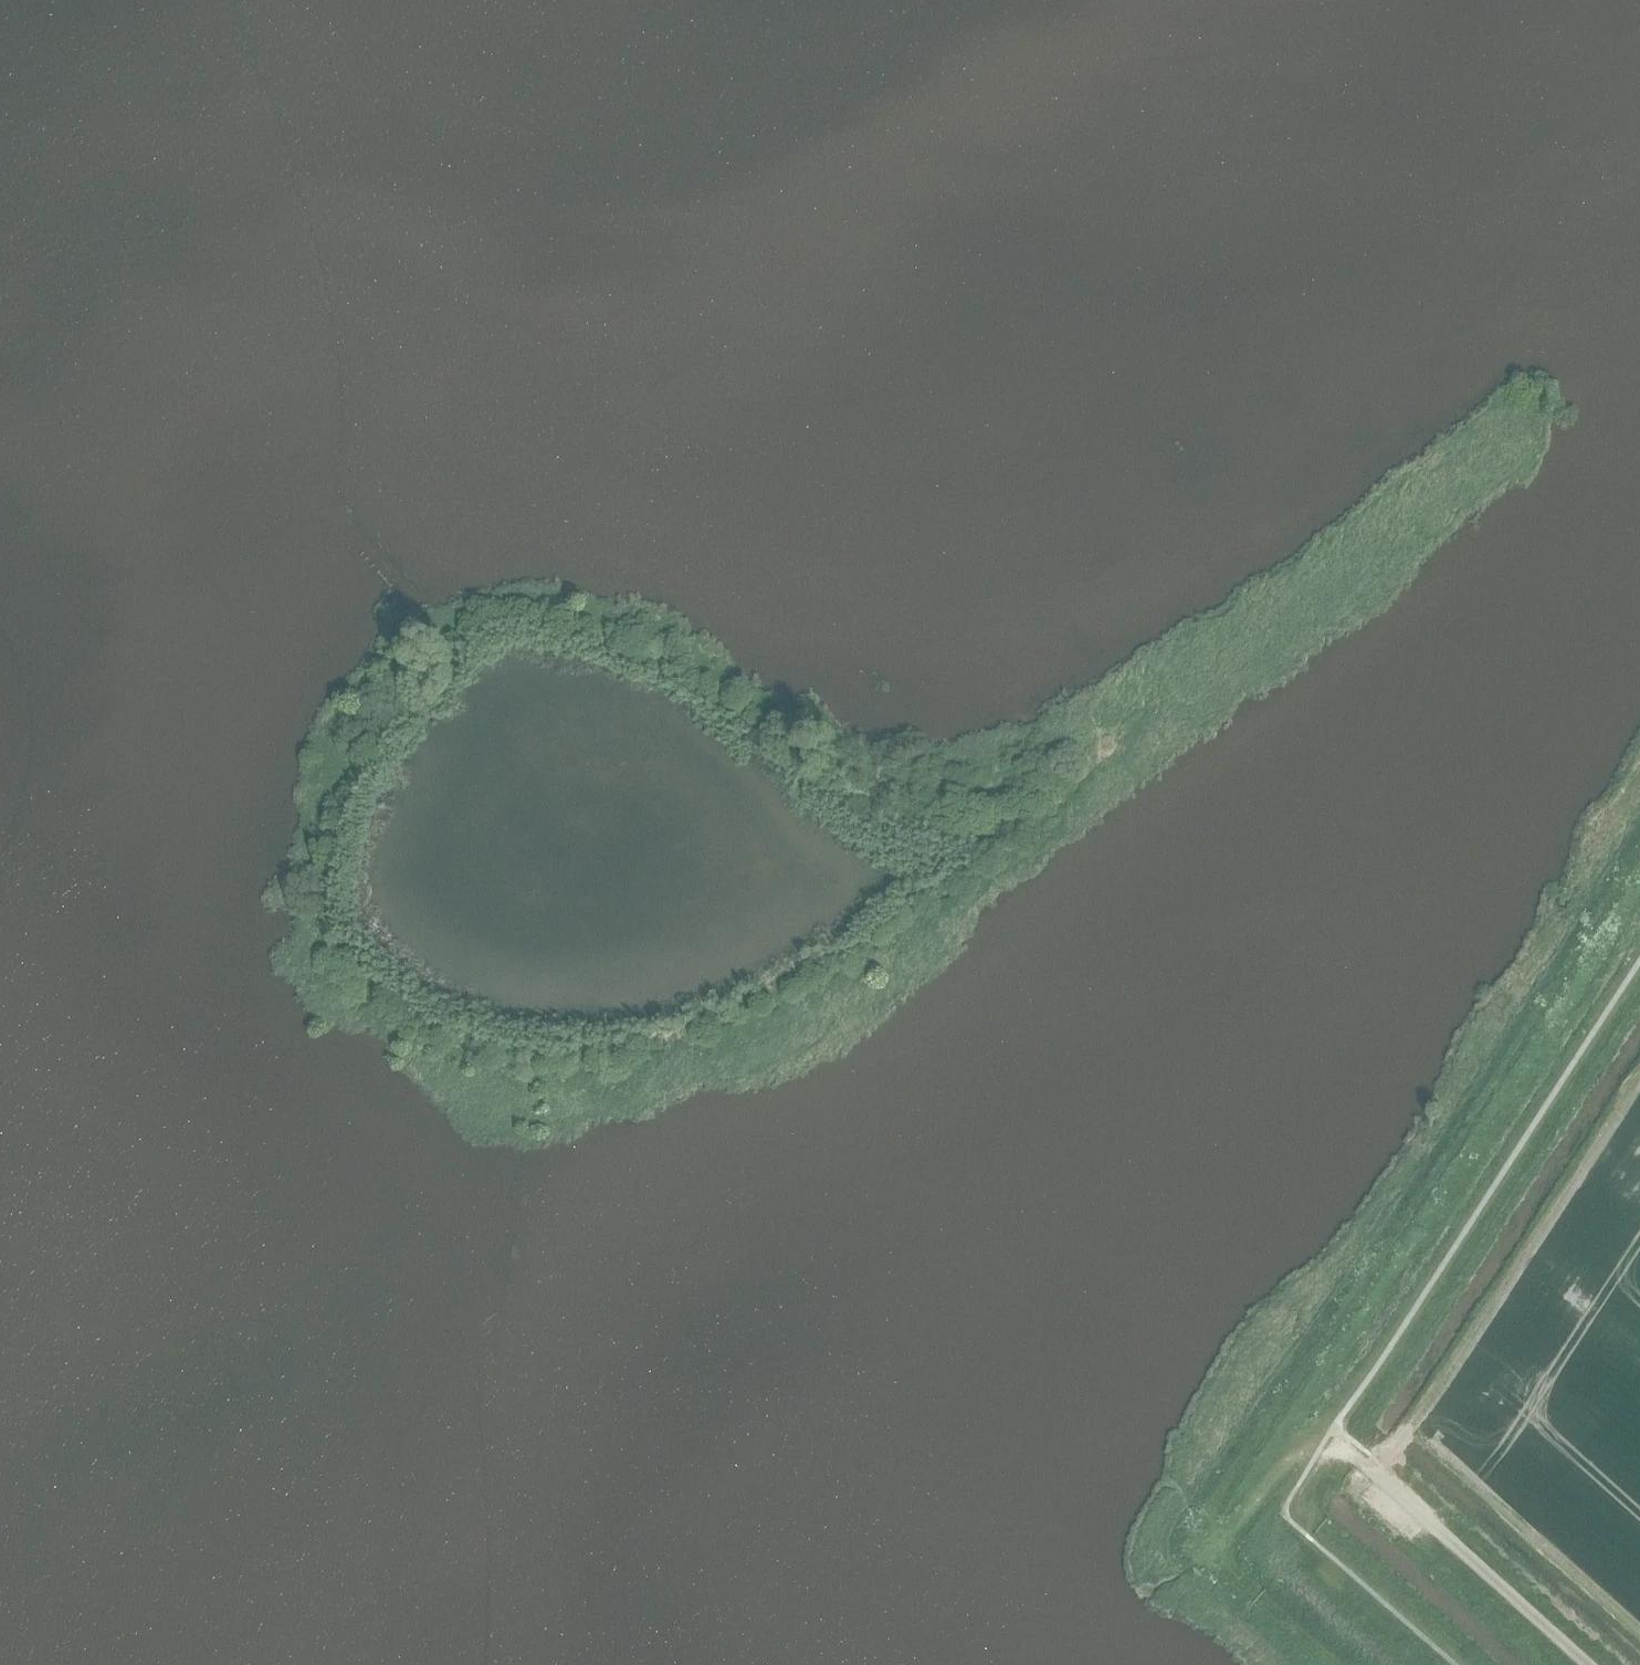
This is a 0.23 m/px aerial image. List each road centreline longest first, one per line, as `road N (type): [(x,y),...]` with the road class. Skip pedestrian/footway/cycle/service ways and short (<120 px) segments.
road 1 (unclassified): [(1589,1664),(1373,1471)]

